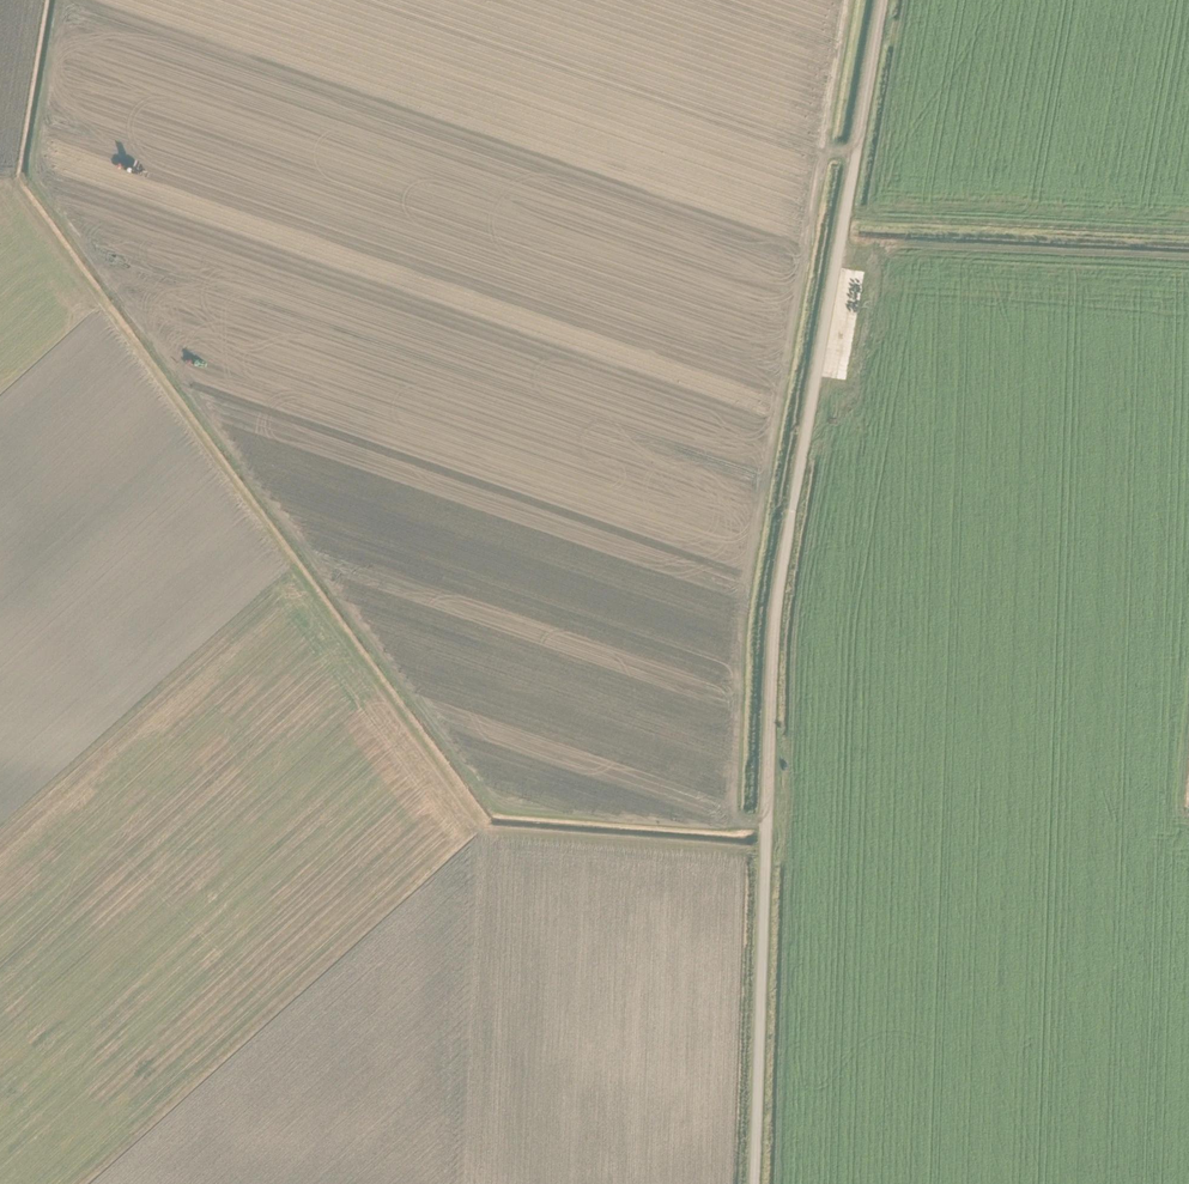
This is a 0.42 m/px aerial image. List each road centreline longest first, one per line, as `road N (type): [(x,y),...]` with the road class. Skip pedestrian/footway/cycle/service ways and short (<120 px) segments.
road 1 (tertiary): [(753,1183),(777,598),(882,0)]

